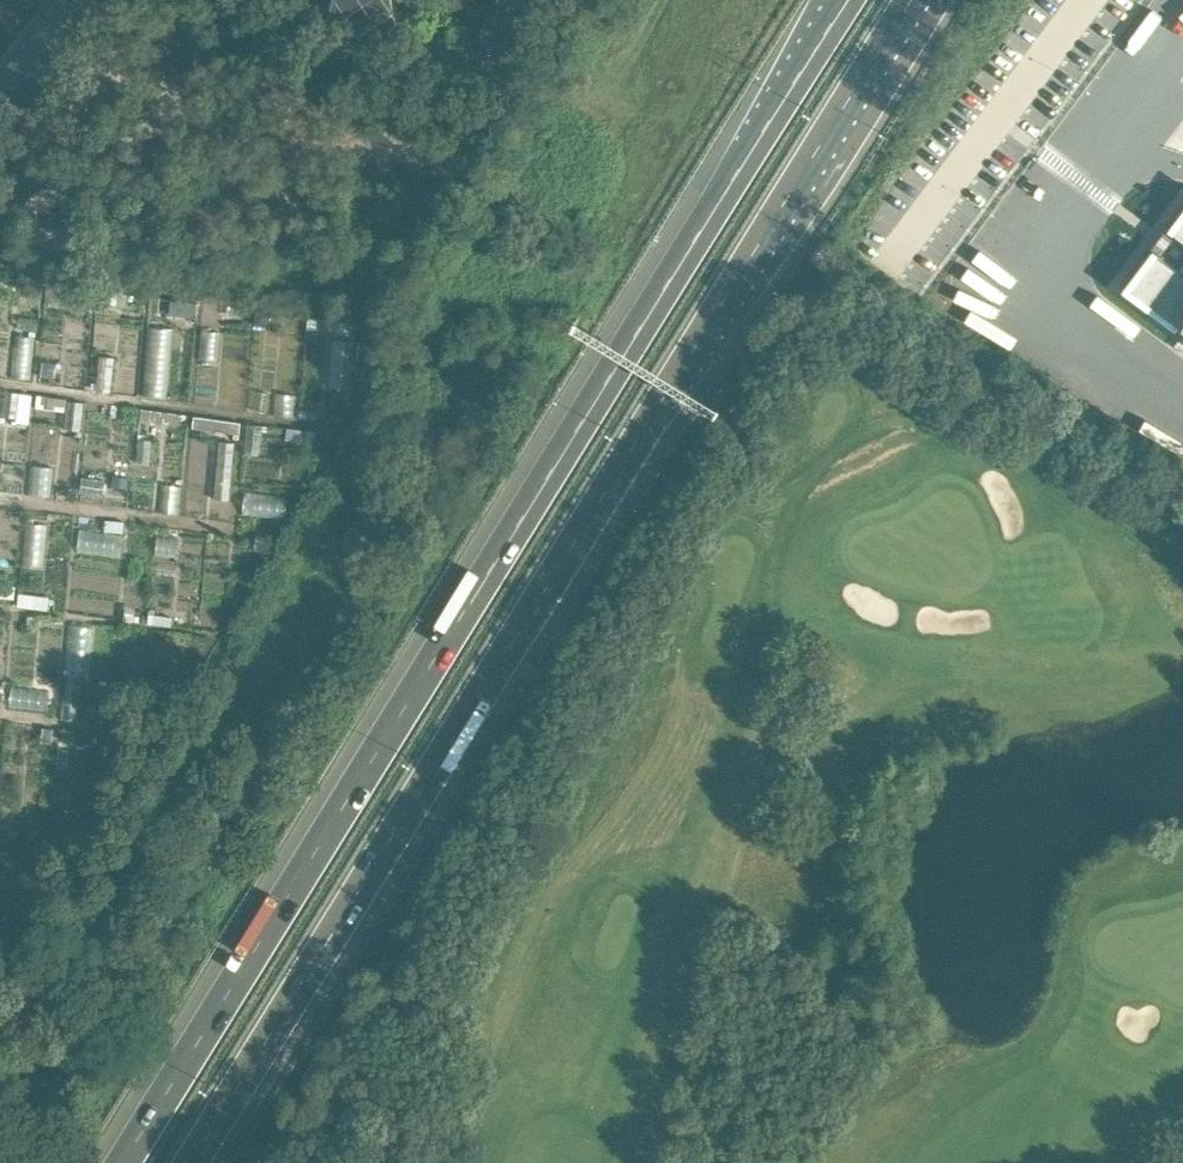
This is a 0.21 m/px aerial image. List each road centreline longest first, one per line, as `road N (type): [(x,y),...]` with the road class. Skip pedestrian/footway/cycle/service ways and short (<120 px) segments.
road 1 (motorway): [(846,0),(123,1162)]
road 2 (motorway): [(191,1162),(912,0)]
road 3 (track): [(432,1162),(486,1093),(520,960),(717,524),(859,434),(893,421),(939,419),(1061,478),(1182,565)]
road 4 (track): [(0,384),(340,424)]
road 5 (track): [(0,496),(234,525)]

